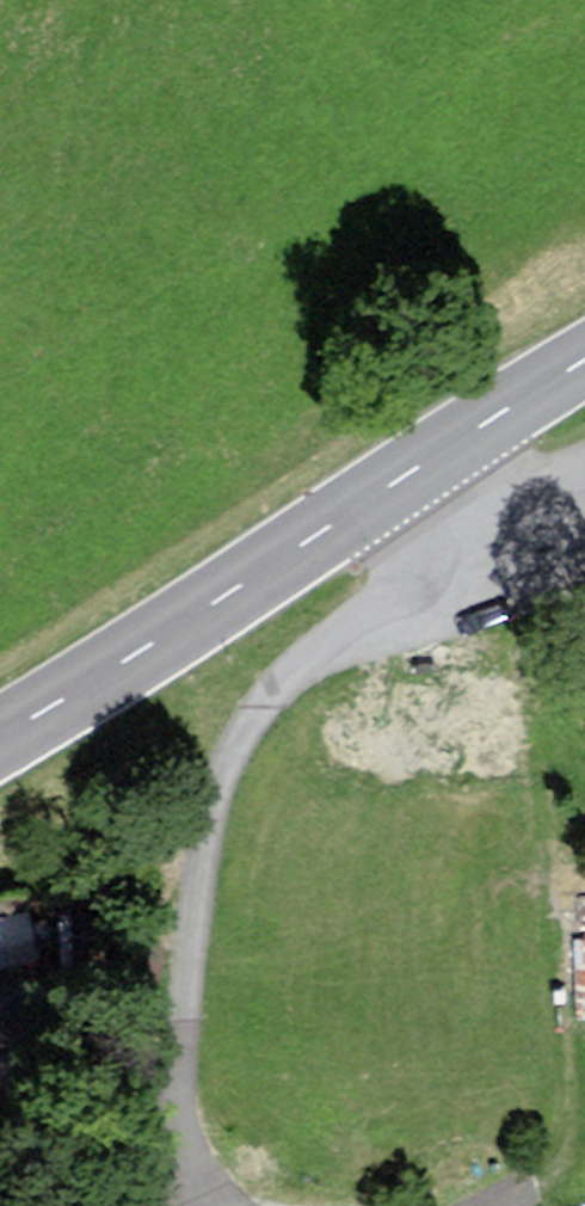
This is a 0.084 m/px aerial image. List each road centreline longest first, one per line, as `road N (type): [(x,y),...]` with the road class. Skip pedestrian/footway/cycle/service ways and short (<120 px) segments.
road 1 (unclassified): [(225,1205),(195,1159),(182,1106),(187,955),(212,815),(226,760),(251,718),(310,657),(360,634),(413,586),(427,551),(426,525),(408,480)]
road 2 (secondary): [(0,738),(408,480)]
road 3 (secondary): [(408,480),(584,361)]

